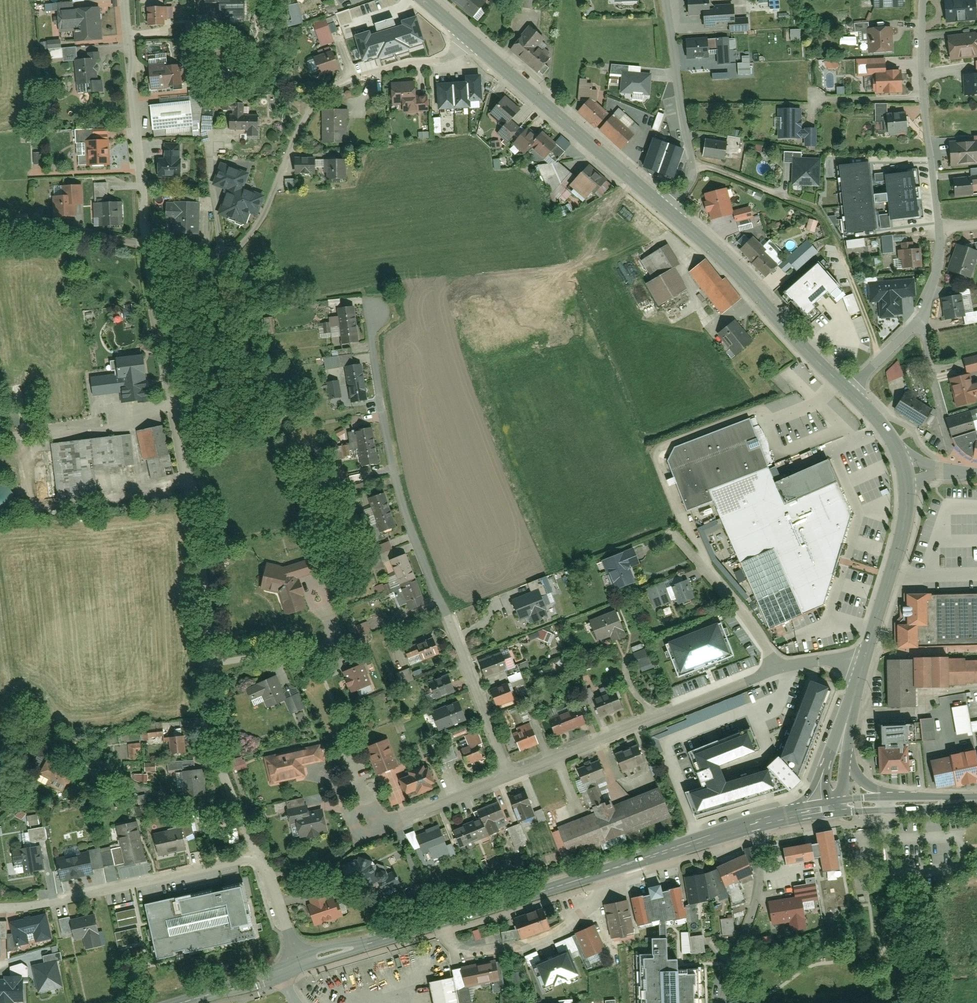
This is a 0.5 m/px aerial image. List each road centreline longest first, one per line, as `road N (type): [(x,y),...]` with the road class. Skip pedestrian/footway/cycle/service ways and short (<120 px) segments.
road 1 (residential): [(148,244),(202,542),(211,725),(261,859)]
road 2 (tertiary): [(298,967),(765,820)]
road 3 (residential): [(510,777),(409,520),(377,374),(374,313)]
road 4 (residential): [(467,39),(440,61),(340,82),(320,97),(254,231),(234,251),(148,244)]
road 5 (residential): [(865,664),(795,664),(510,777)]
road 6 (track): [(880,359),(815,207),(692,164)]
road 7 (residential): [(261,859),(0,908)]
road 8 (tertiary): [(669,211),(467,39)]
road 9 (tertiary): [(848,391),(669,211)]
road 10 (residential): [(125,0),(148,244)]
road 11 (residential): [(939,229),(922,0)]
road 12 (residential): [(669,211),(694,173),(666,0)]
road 13 (tertiary): [(865,664),(905,521),(908,471)]
road 14 (residential): [(848,391),(919,321),(940,258),(939,229)]
road 15 (residential): [(727,1002),(756,906),(765,820)]
road 16 (residential): [(510,777),(394,821),(363,822)]
road 17 (residential): [(148,244),(0,229)]
road 18 (tertiary): [(836,806),(838,763),(865,664)]
road 19 (tertiary): [(836,806),(976,800)]

